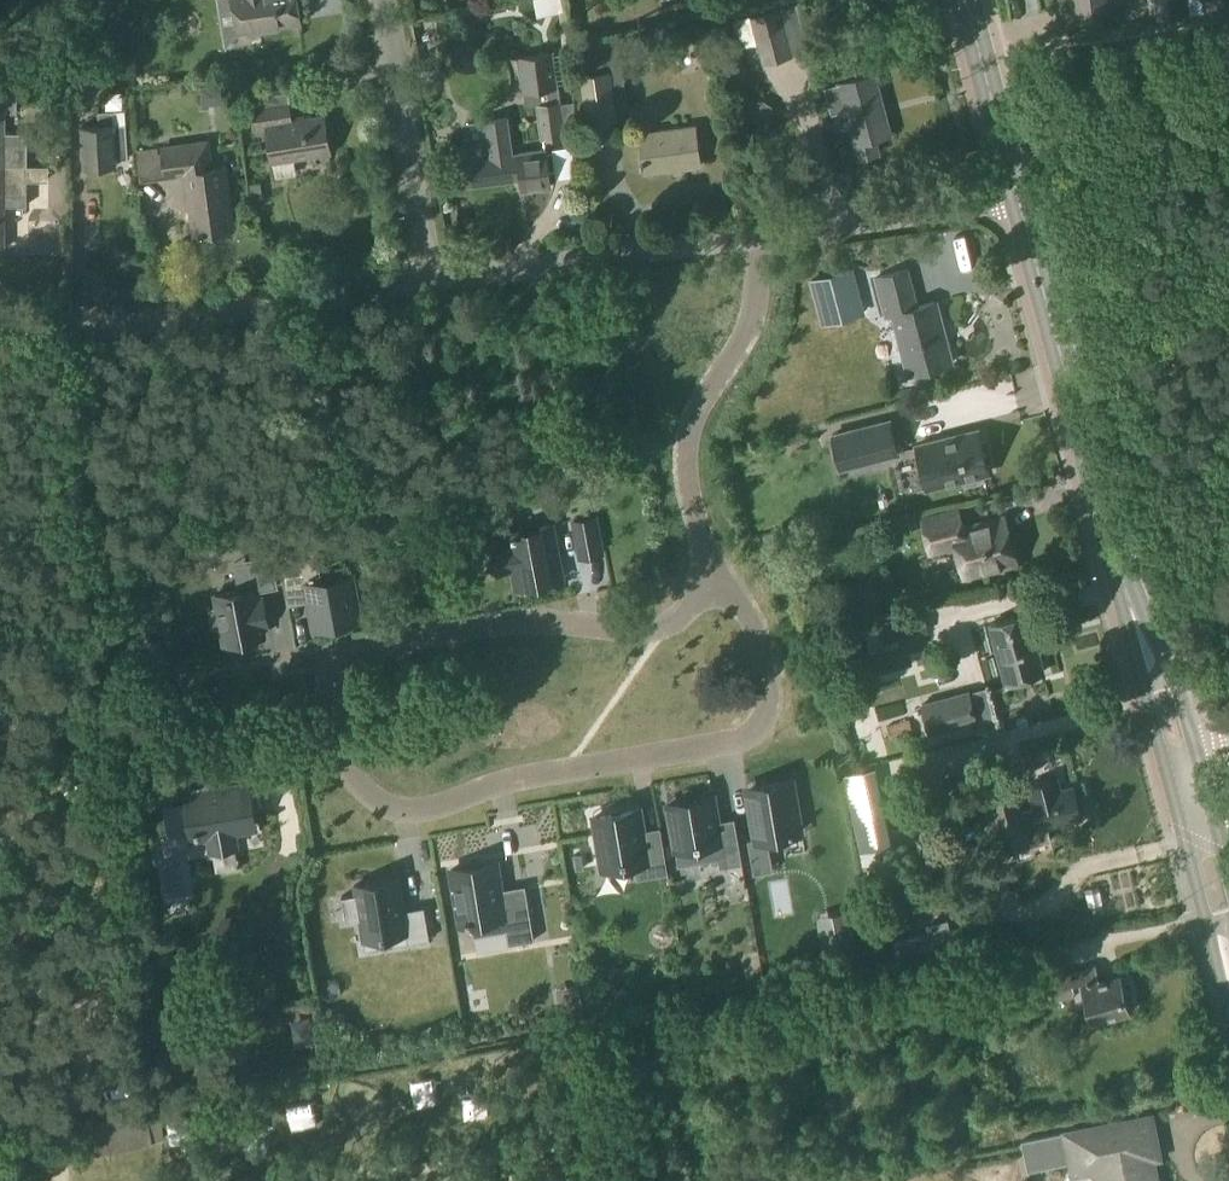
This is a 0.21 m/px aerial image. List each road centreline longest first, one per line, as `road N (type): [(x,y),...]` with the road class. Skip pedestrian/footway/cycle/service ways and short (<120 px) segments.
road 1 (residential): [(327,657),(354,775),(390,807),(436,807),(507,779),(732,742),(752,731),(769,692),(753,626),(714,583)]
road 2 (residential): [(0,342),(431,282)]
road 3 (residential): [(327,657),(510,625),(662,632),(680,624),(714,583)]
road 4 (primary): [(1115,556),(1017,196)]
road 5 (residential): [(714,583),(692,500),(690,446),(706,404),(750,337),(759,234)]
road 6 (residential): [(431,282),(759,234)]
road 7 (track): [(60,1180),(71,1125),(90,1089),(0,876)]
road 8 (residential): [(431,282),(384,0)]
road 9 (residential): [(759,234),(1017,196)]
road 10 (primary): [(1198,759),(1180,689),(1115,556)]
road 11 (primary): [(1115,556),(1165,767)]
road 12 (primary): [(1017,196),(967,0)]
road 13 (track): [(327,1180),(505,1158)]
road 14 (primary): [(1184,836),(1228,1009)]

